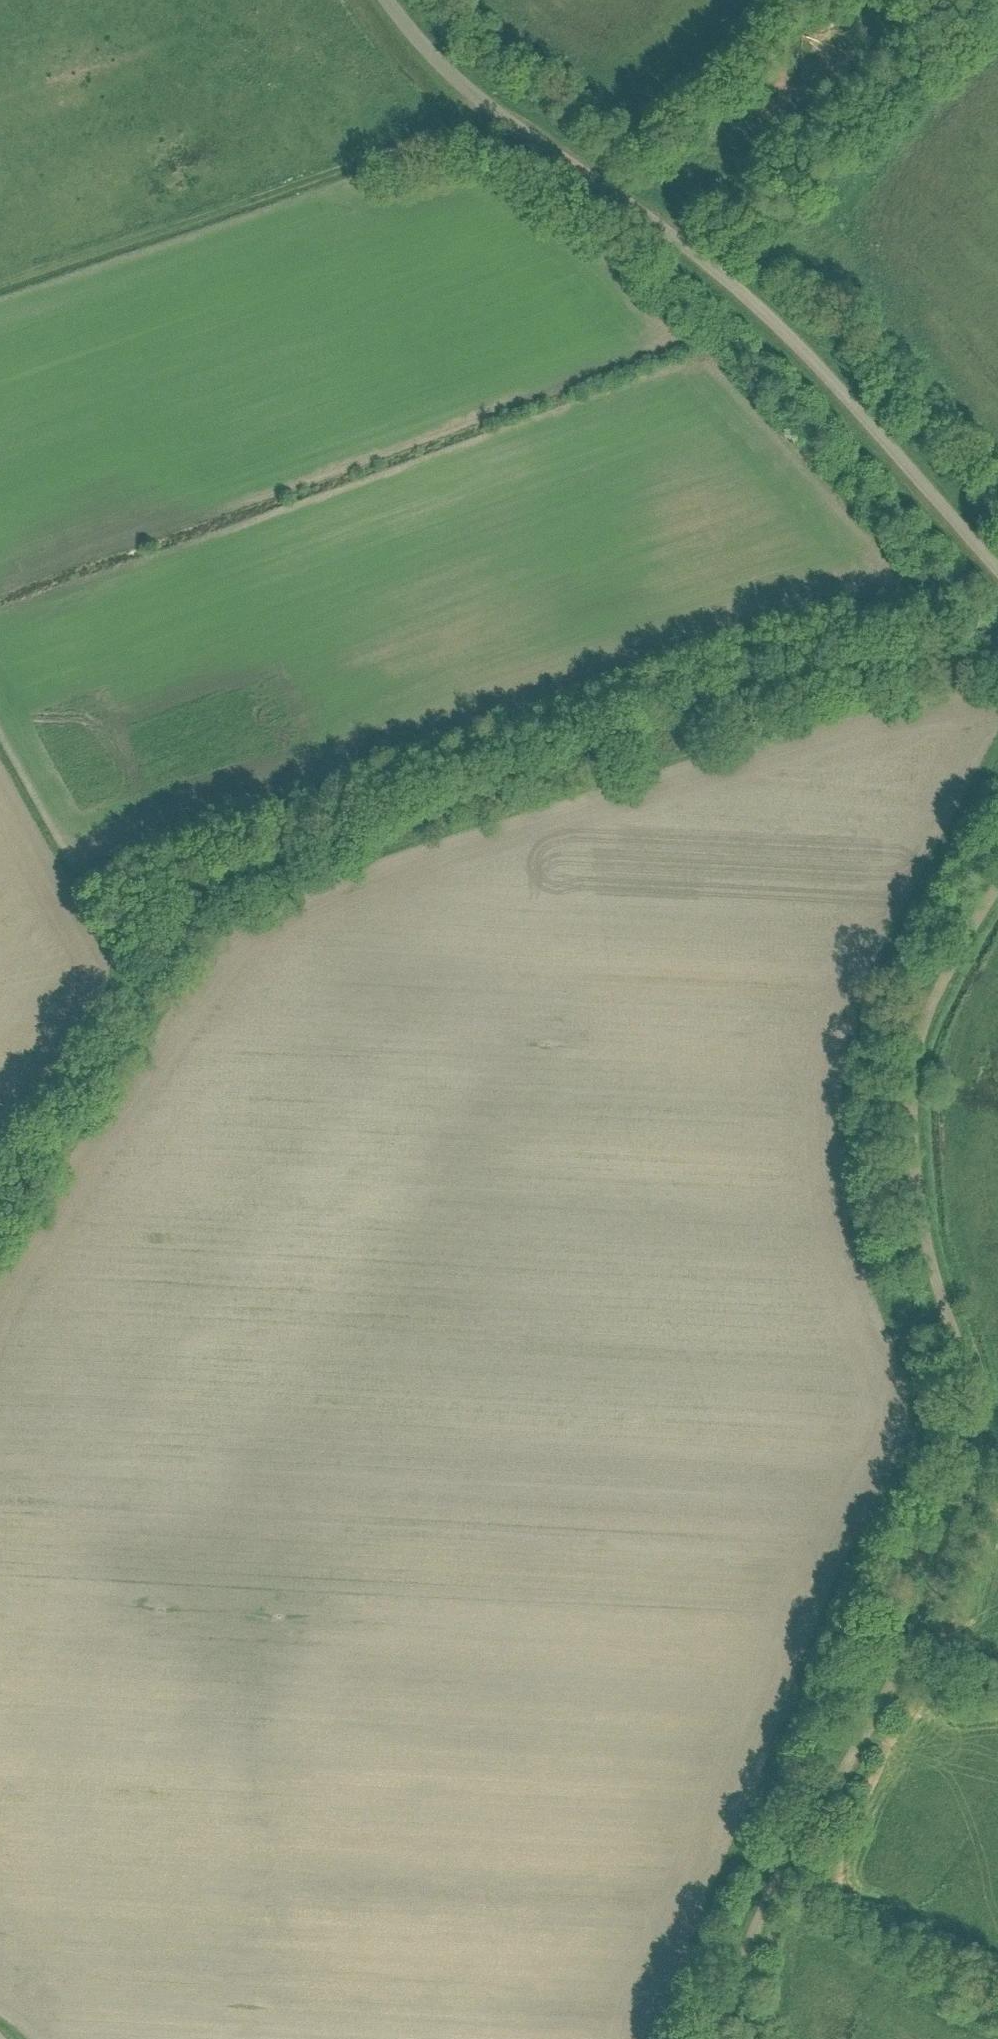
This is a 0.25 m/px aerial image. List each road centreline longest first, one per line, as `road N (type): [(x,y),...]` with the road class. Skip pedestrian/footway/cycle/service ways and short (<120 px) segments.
road 1 (unclassified): [(720,2038),(790,1858),(883,1705),(927,1611),(971,1485),(977,1430),(925,1228),(914,1059),(943,985),(997,886)]
road 2 (track): [(997,630),(758,677),(256,853),(208,878),(78,1084),(0,1176)]
road 3 (unclassified): [(997,571),(795,340),(698,253),(465,87),(389,0)]

